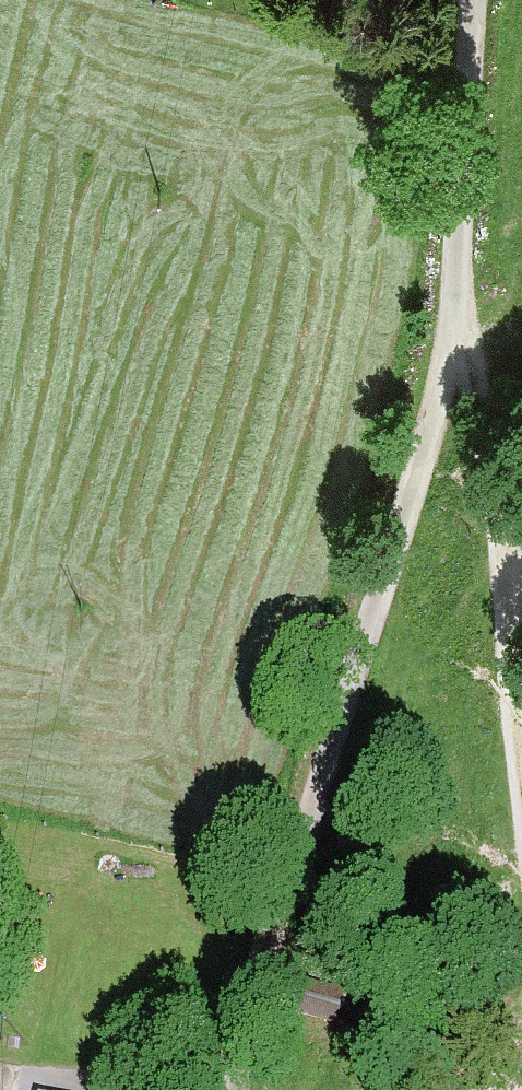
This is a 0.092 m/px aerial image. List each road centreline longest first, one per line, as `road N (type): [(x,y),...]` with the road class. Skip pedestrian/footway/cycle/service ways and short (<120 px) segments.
road 1 (unclassified): [(243,1089),(454,315),(472,0)]
road 2 (track): [(521,783),(503,521),(454,315)]

